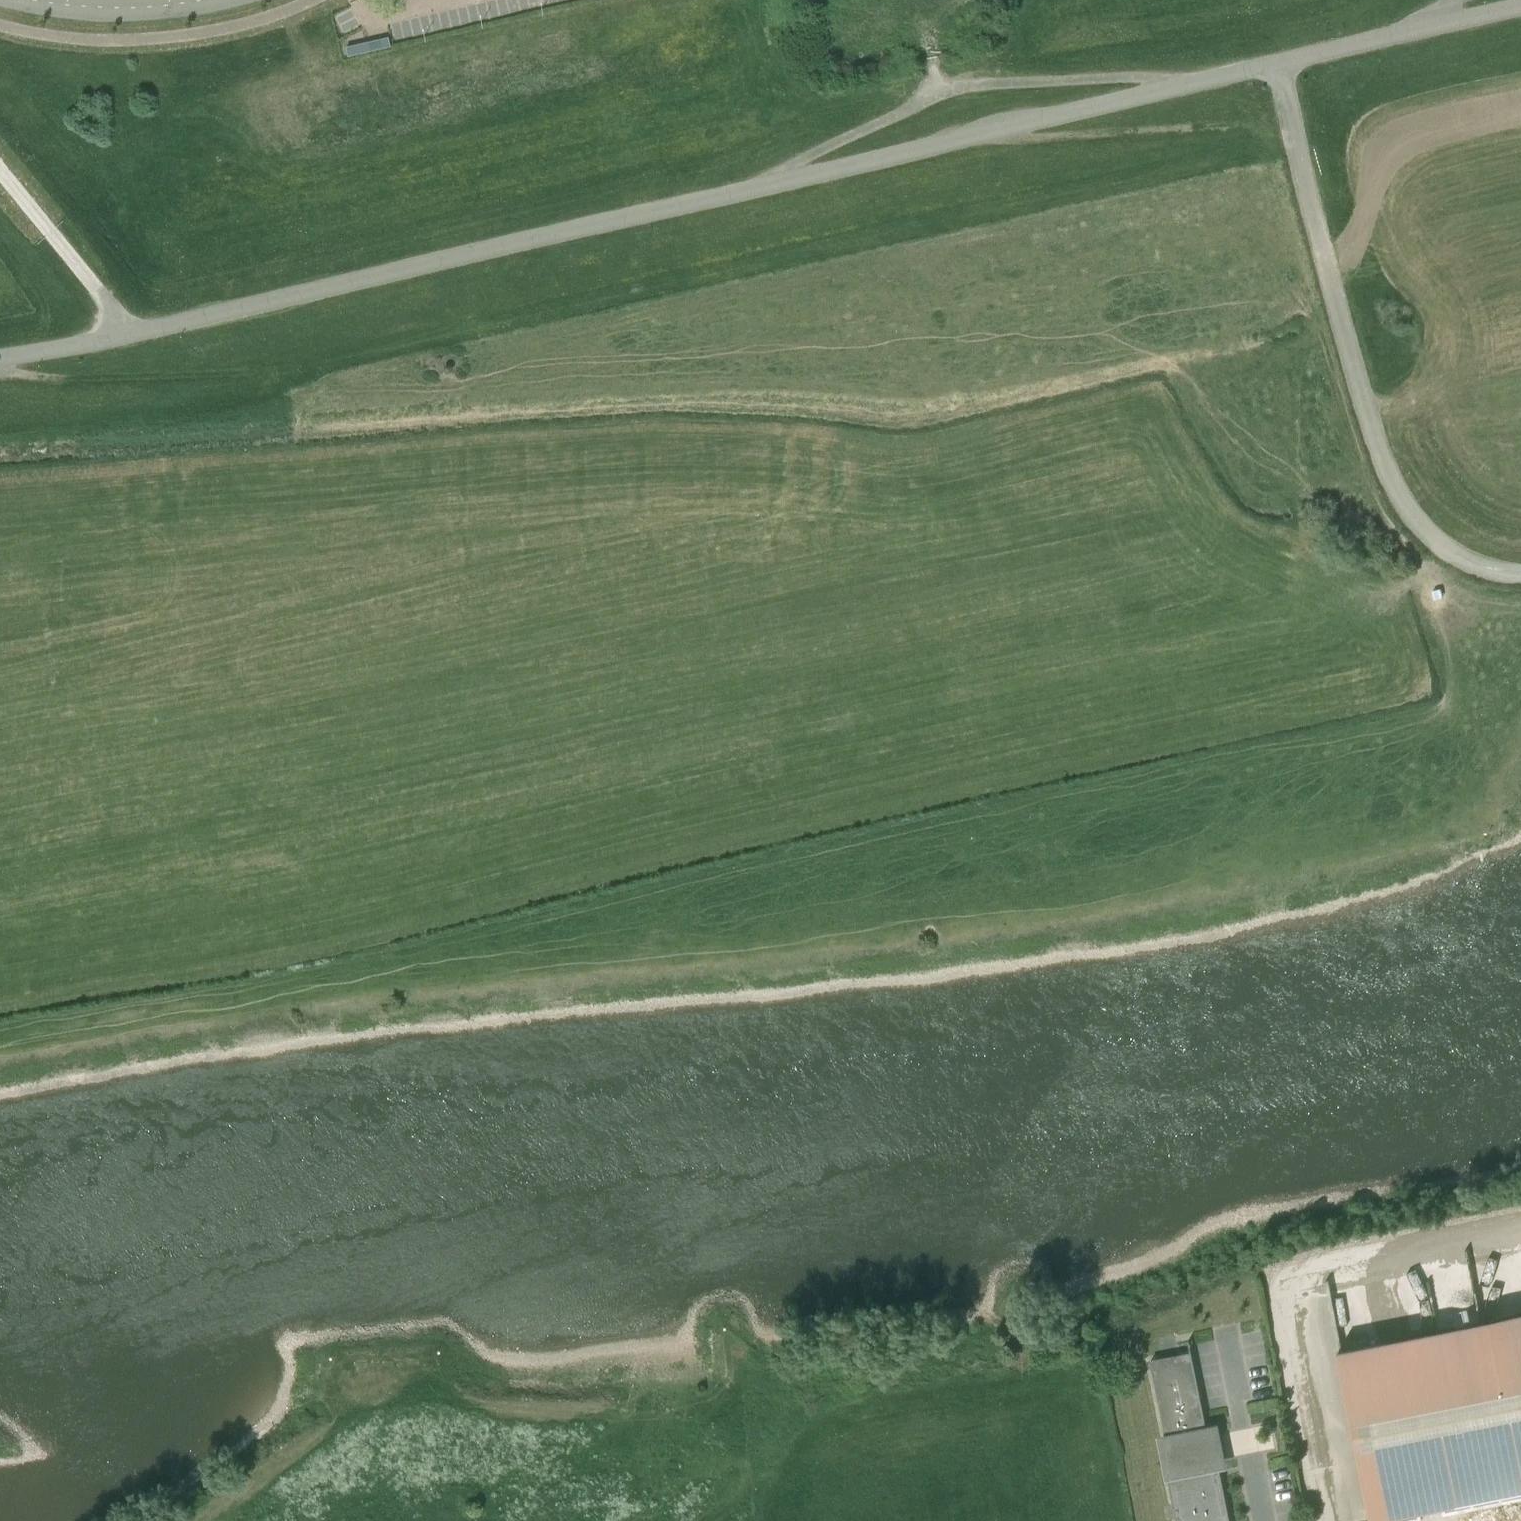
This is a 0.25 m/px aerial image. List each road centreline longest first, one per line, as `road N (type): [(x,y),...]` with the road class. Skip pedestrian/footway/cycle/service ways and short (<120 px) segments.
road 1 (unclassified): [(1520,10),(205,320),(0,358)]
road 2 (unclassified): [(1267,1520),(1222,1322)]
road 3 (unclassified): [(41,0),(119,8),(199,0)]

